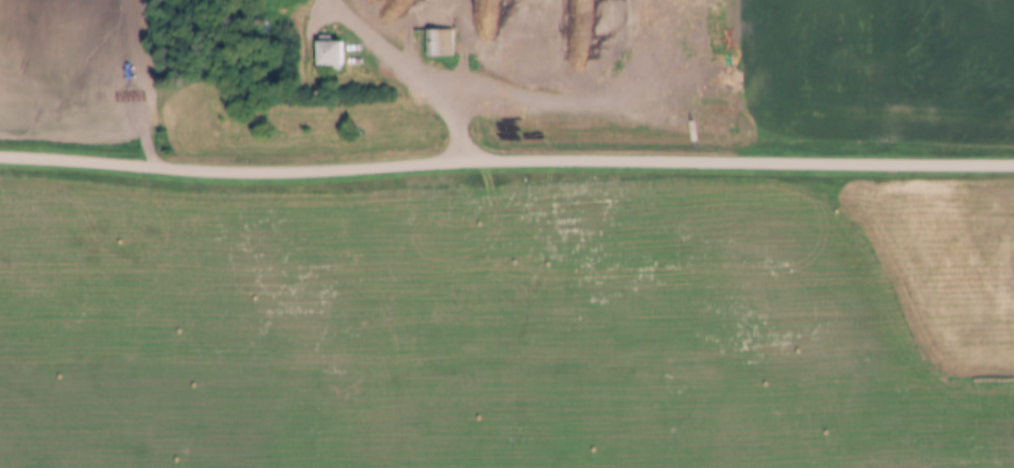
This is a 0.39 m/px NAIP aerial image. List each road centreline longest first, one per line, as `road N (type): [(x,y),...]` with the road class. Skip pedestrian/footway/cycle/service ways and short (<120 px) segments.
road 1 (residential): [(0,154),(276,172),(1013,163)]

